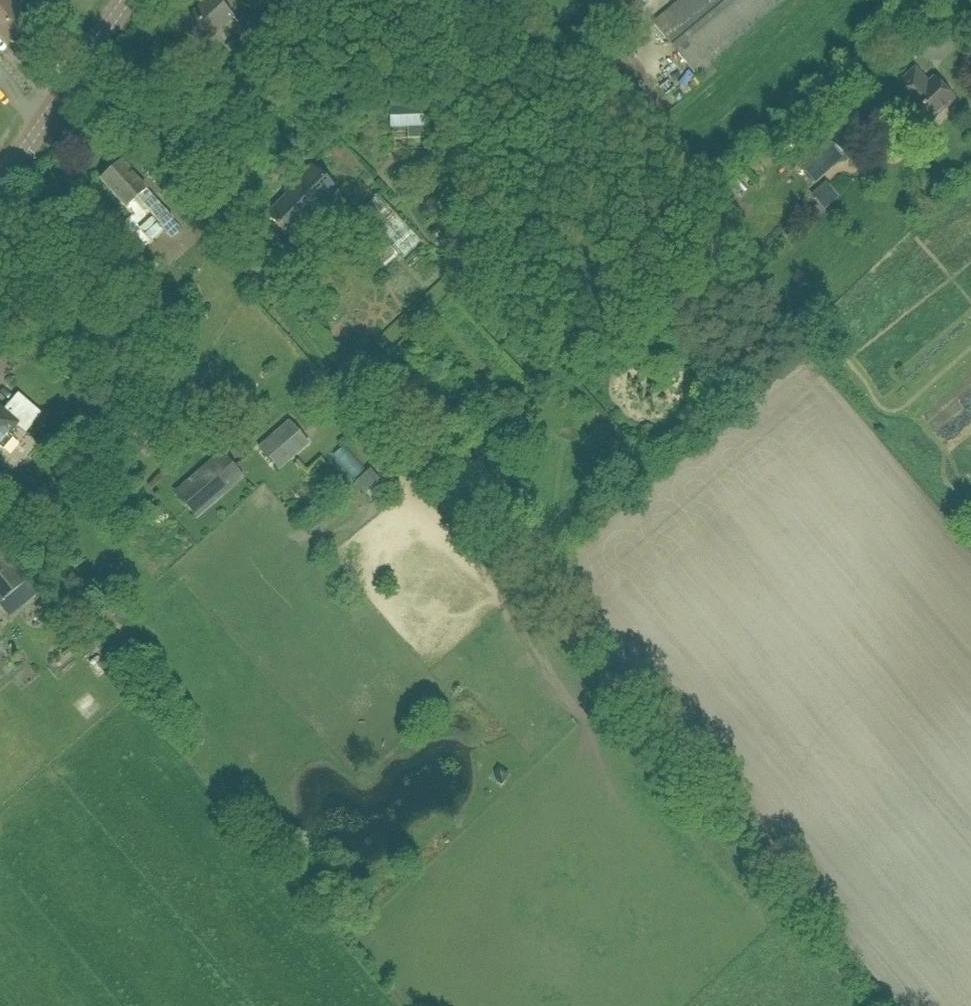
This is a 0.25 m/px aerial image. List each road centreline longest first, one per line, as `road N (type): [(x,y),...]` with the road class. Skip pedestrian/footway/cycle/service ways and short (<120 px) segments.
road 1 (track): [(260,281),(605,692)]
road 2 (tertiary): [(6,171),(122,0)]

